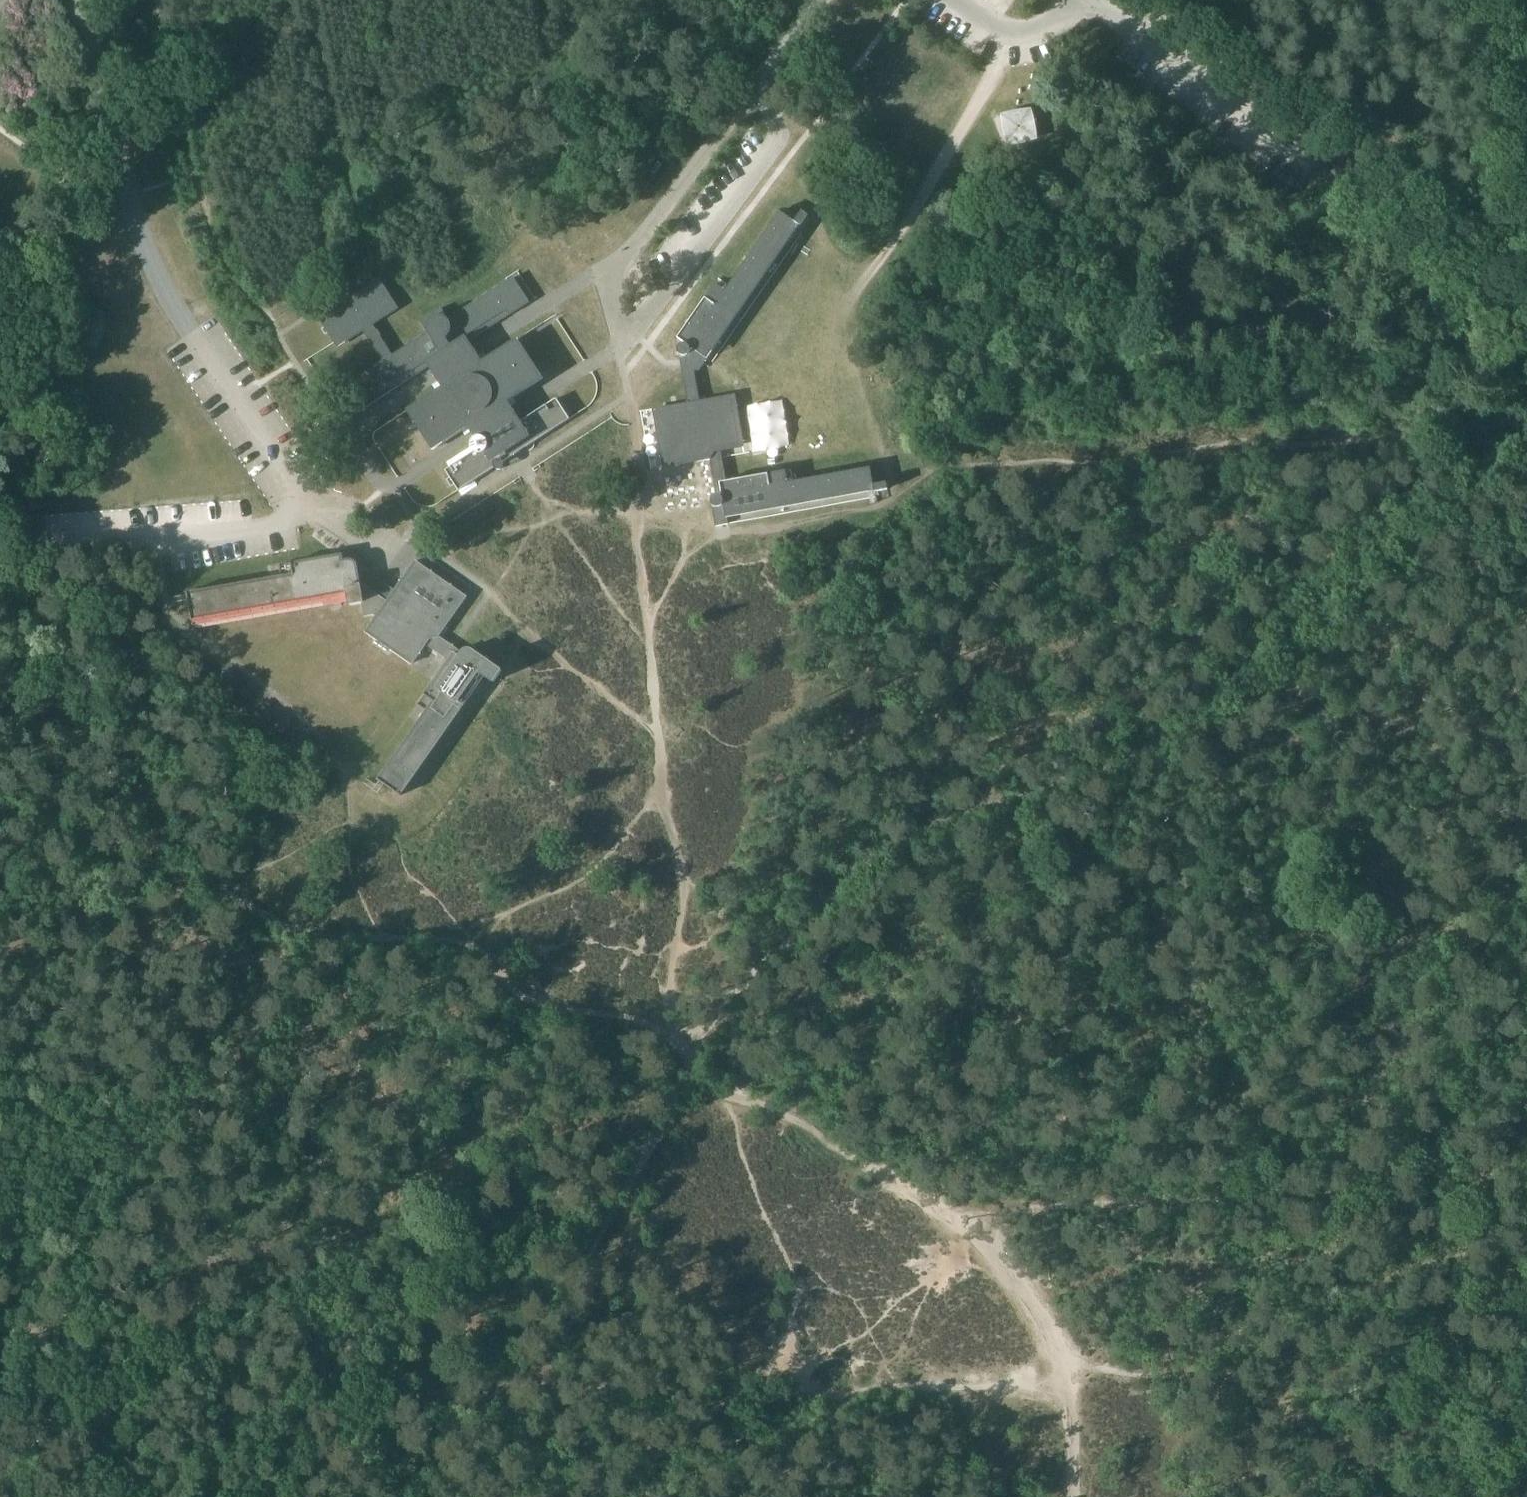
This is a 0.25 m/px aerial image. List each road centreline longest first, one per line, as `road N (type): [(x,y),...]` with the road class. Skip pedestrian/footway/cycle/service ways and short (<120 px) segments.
road 1 (unclassified): [(320,520),(165,286),(75,0)]
road 2 (track): [(892,256),(1012,36)]
road 3 (track): [(1352,183),(1526,314)]
road 4 (track): [(1526,172),(1474,0)]

